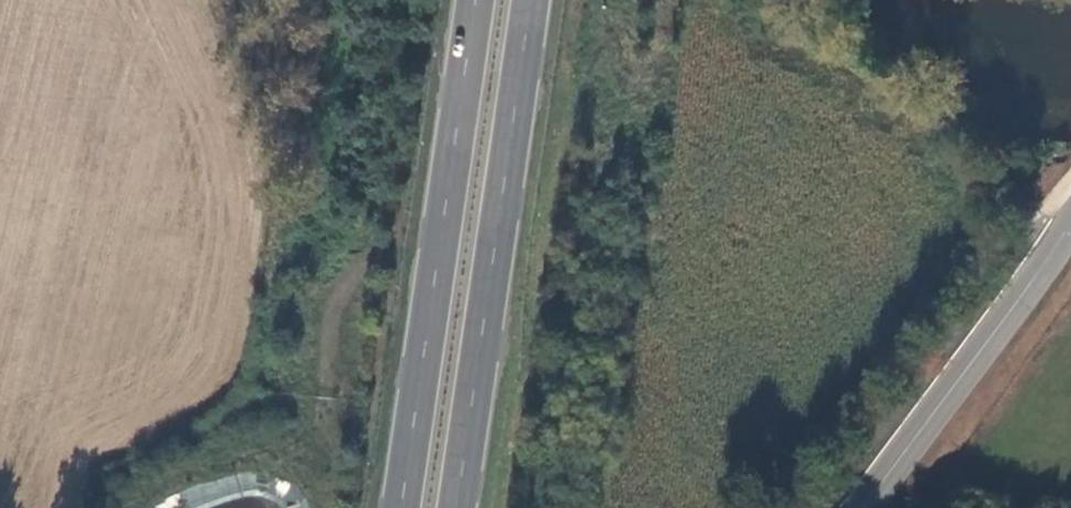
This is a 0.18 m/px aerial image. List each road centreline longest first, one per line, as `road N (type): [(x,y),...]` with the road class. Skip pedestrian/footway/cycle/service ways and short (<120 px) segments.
road 1 (trunk): [(476,0),(401,507)]
road 2 (trunk): [(459,507),(534,0)]
road 3 (tertiary): [(870,507),(1070,234)]

